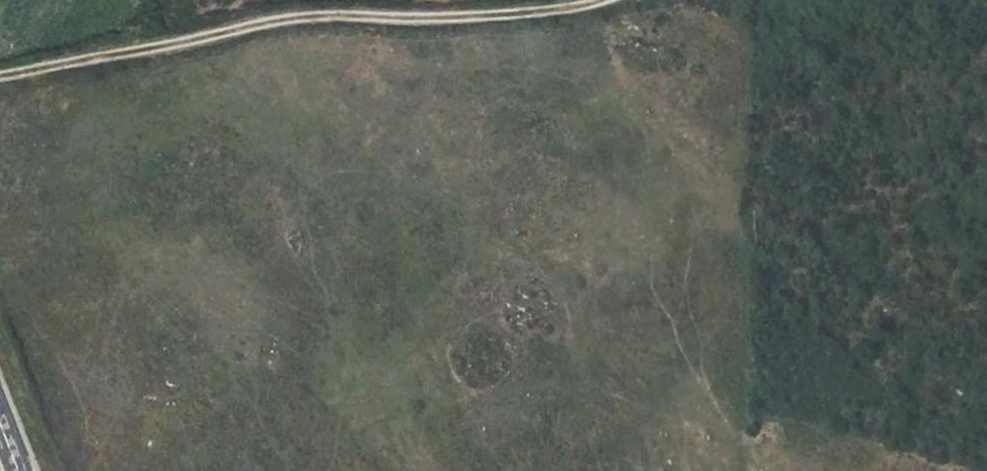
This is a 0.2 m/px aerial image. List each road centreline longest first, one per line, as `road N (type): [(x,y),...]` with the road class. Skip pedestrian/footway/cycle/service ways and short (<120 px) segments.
road 1 (track): [(0,77),(251,25),(567,0)]

